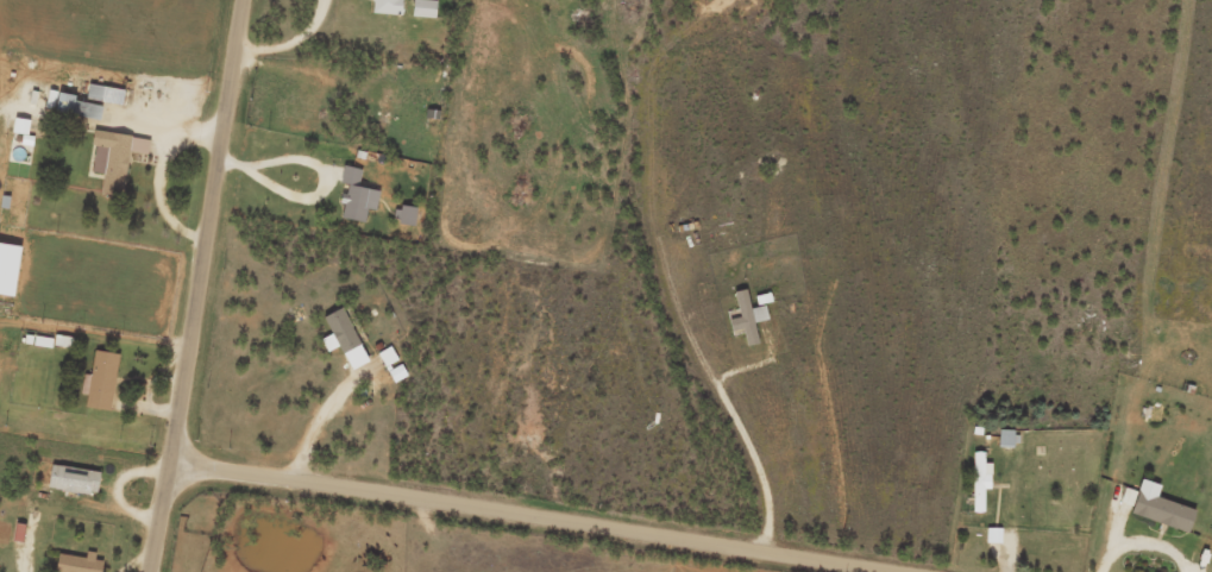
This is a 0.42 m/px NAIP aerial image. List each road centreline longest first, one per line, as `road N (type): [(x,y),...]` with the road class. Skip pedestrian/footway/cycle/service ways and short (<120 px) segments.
road 1 (residential): [(169,458),(914,571)]
road 2 (residential): [(149,571),(236,0)]

